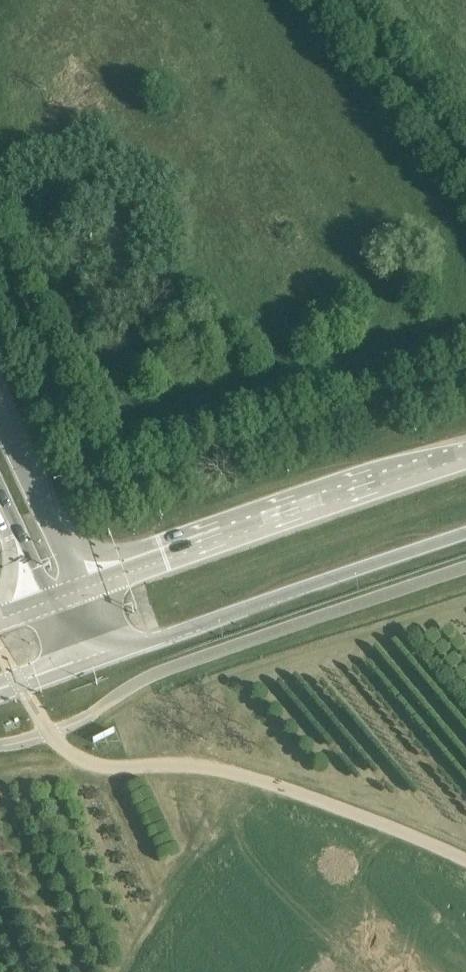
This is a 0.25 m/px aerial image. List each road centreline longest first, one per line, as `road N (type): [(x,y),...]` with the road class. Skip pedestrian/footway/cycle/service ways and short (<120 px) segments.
road 1 (unclassified): [(465,857),(252,780),(201,770),(107,769),(68,752),(22,686)]
road 2 (primary): [(465,459),(83,589)]
road 3 (primary): [(91,662),(465,533)]
road 4 (motorway): [(83,589),(0,417)]

